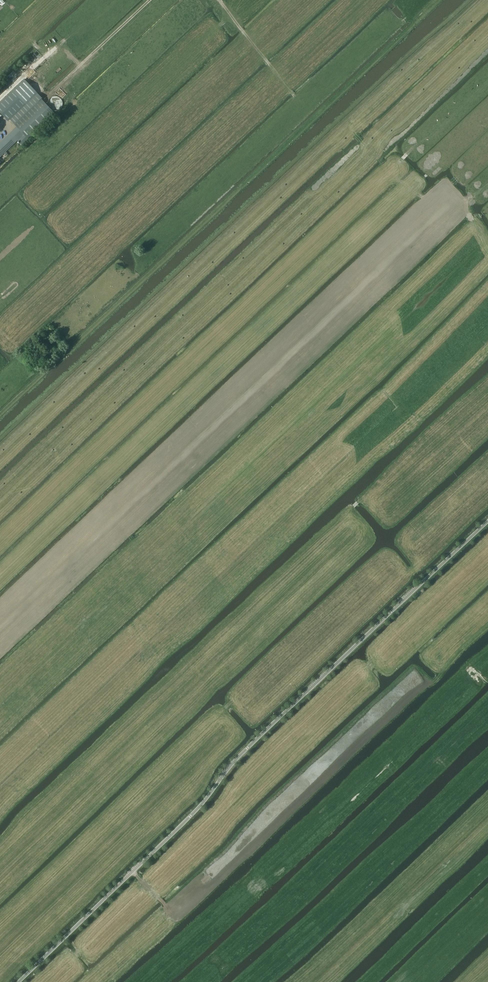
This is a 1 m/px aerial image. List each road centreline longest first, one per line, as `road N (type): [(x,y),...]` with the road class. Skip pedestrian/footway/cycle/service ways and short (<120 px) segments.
road 1 (unclassified): [(17,981),(196,810),(230,765),(487,522)]

